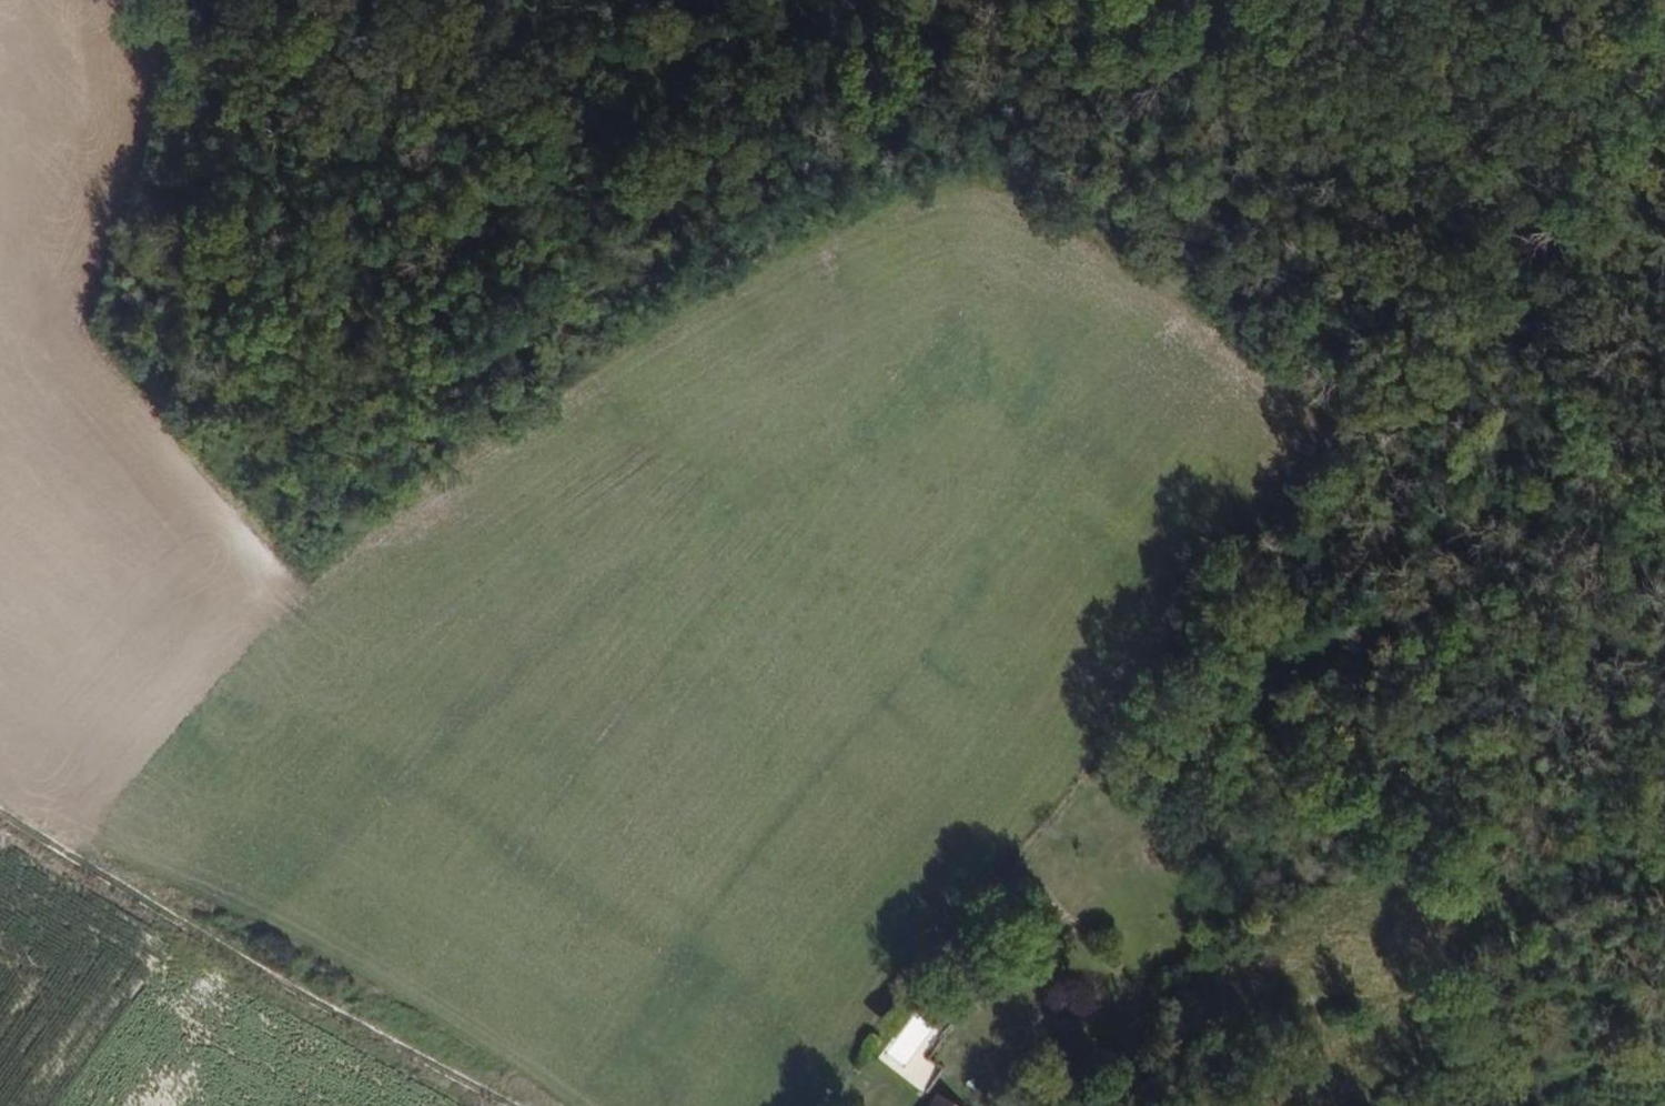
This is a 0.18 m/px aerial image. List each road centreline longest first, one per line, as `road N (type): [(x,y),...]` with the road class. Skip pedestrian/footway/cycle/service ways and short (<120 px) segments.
road 1 (track): [(494,1105),(291,996),(0,815)]

